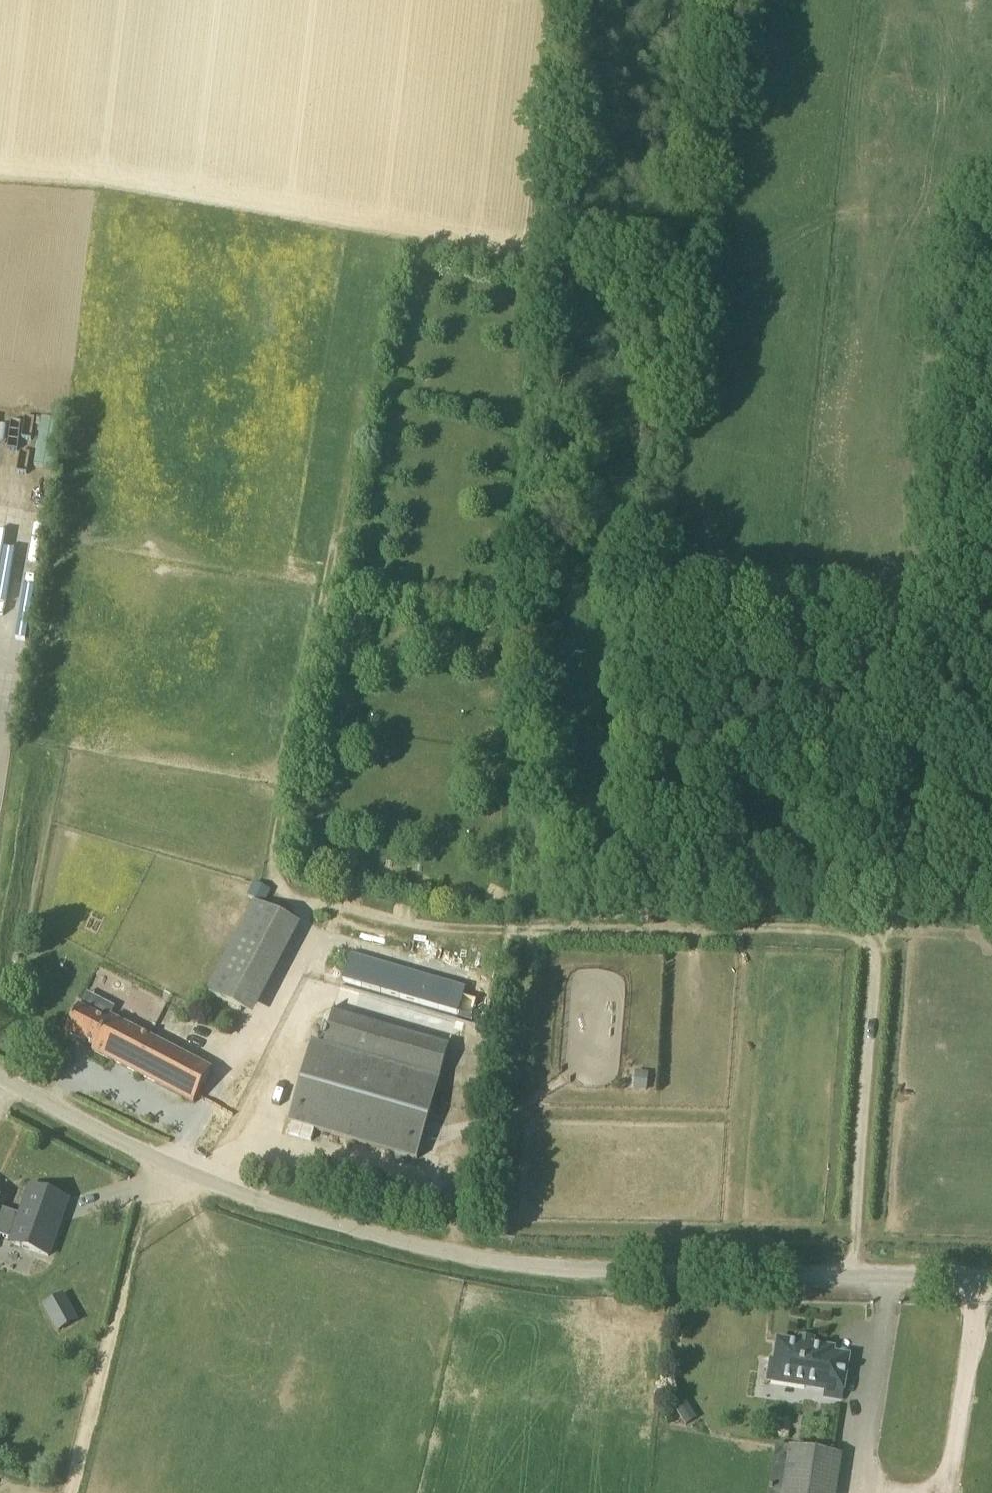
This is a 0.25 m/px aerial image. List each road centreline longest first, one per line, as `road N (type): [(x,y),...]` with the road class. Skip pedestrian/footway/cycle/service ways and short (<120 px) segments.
road 1 (track): [(387,242),(267,840),(278,888),(453,931),(690,927),(844,931),(865,941),(875,966),(854,1274)]
road 2 (unclassified): [(991,1280),(487,1263),(322,1223),(213,1185),(0,1077)]
road 3 (track): [(544,0),(518,252),(557,246),(651,265),(701,261)]

